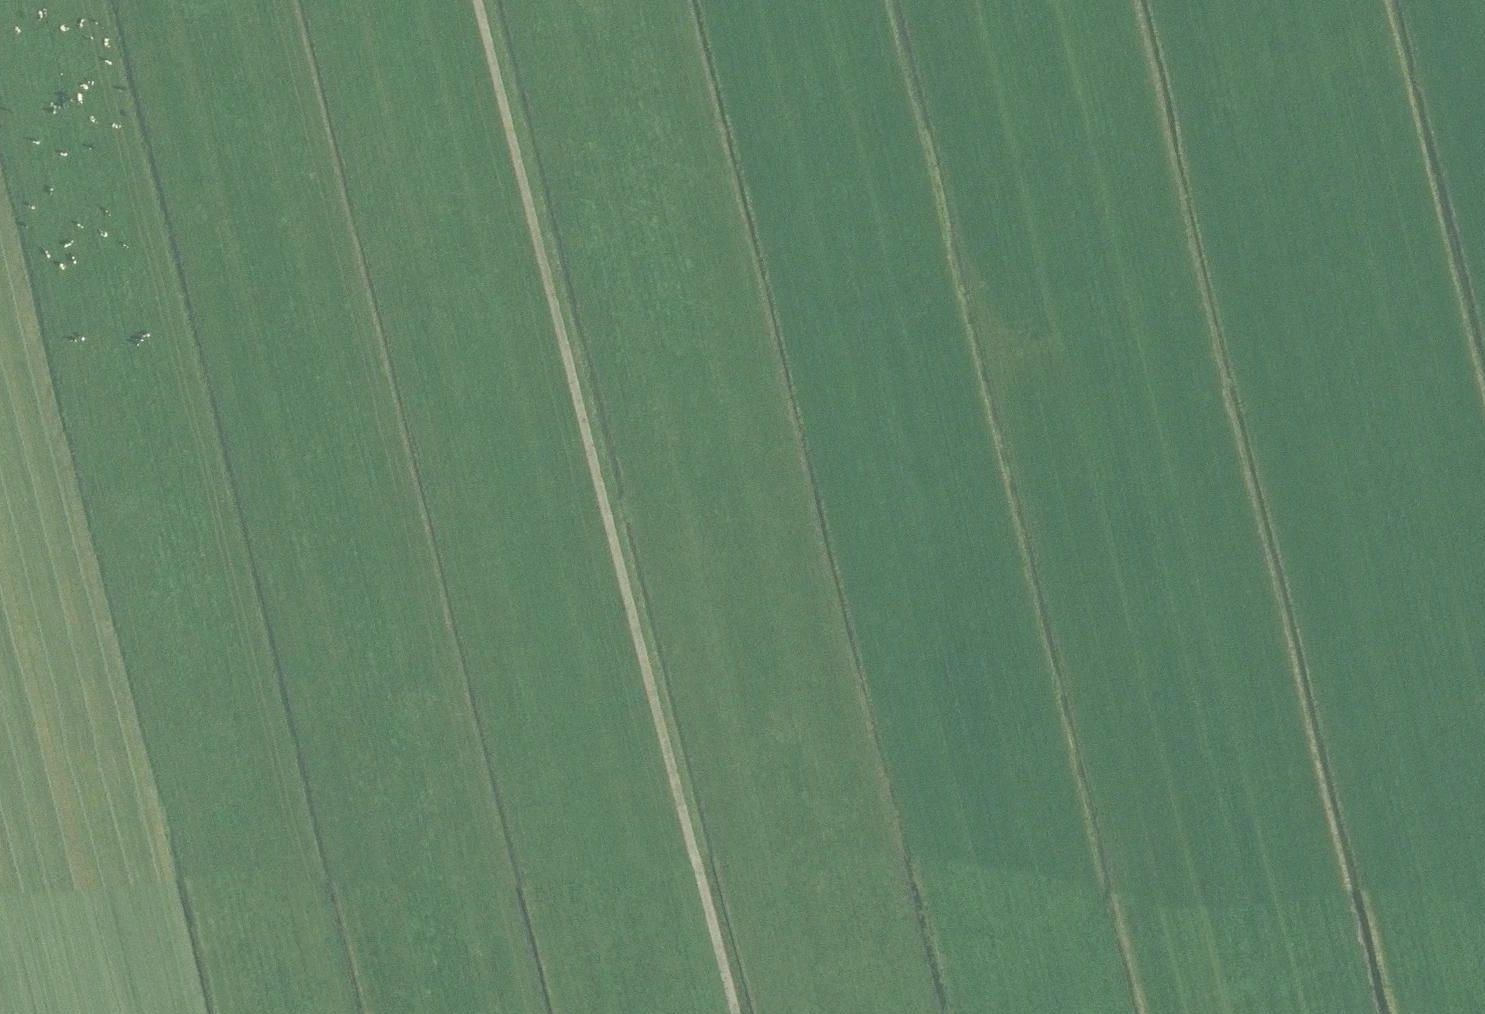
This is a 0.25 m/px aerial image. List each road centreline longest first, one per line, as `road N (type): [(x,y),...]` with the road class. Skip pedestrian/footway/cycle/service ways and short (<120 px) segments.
road 1 (track): [(731,1013),(478,0)]

